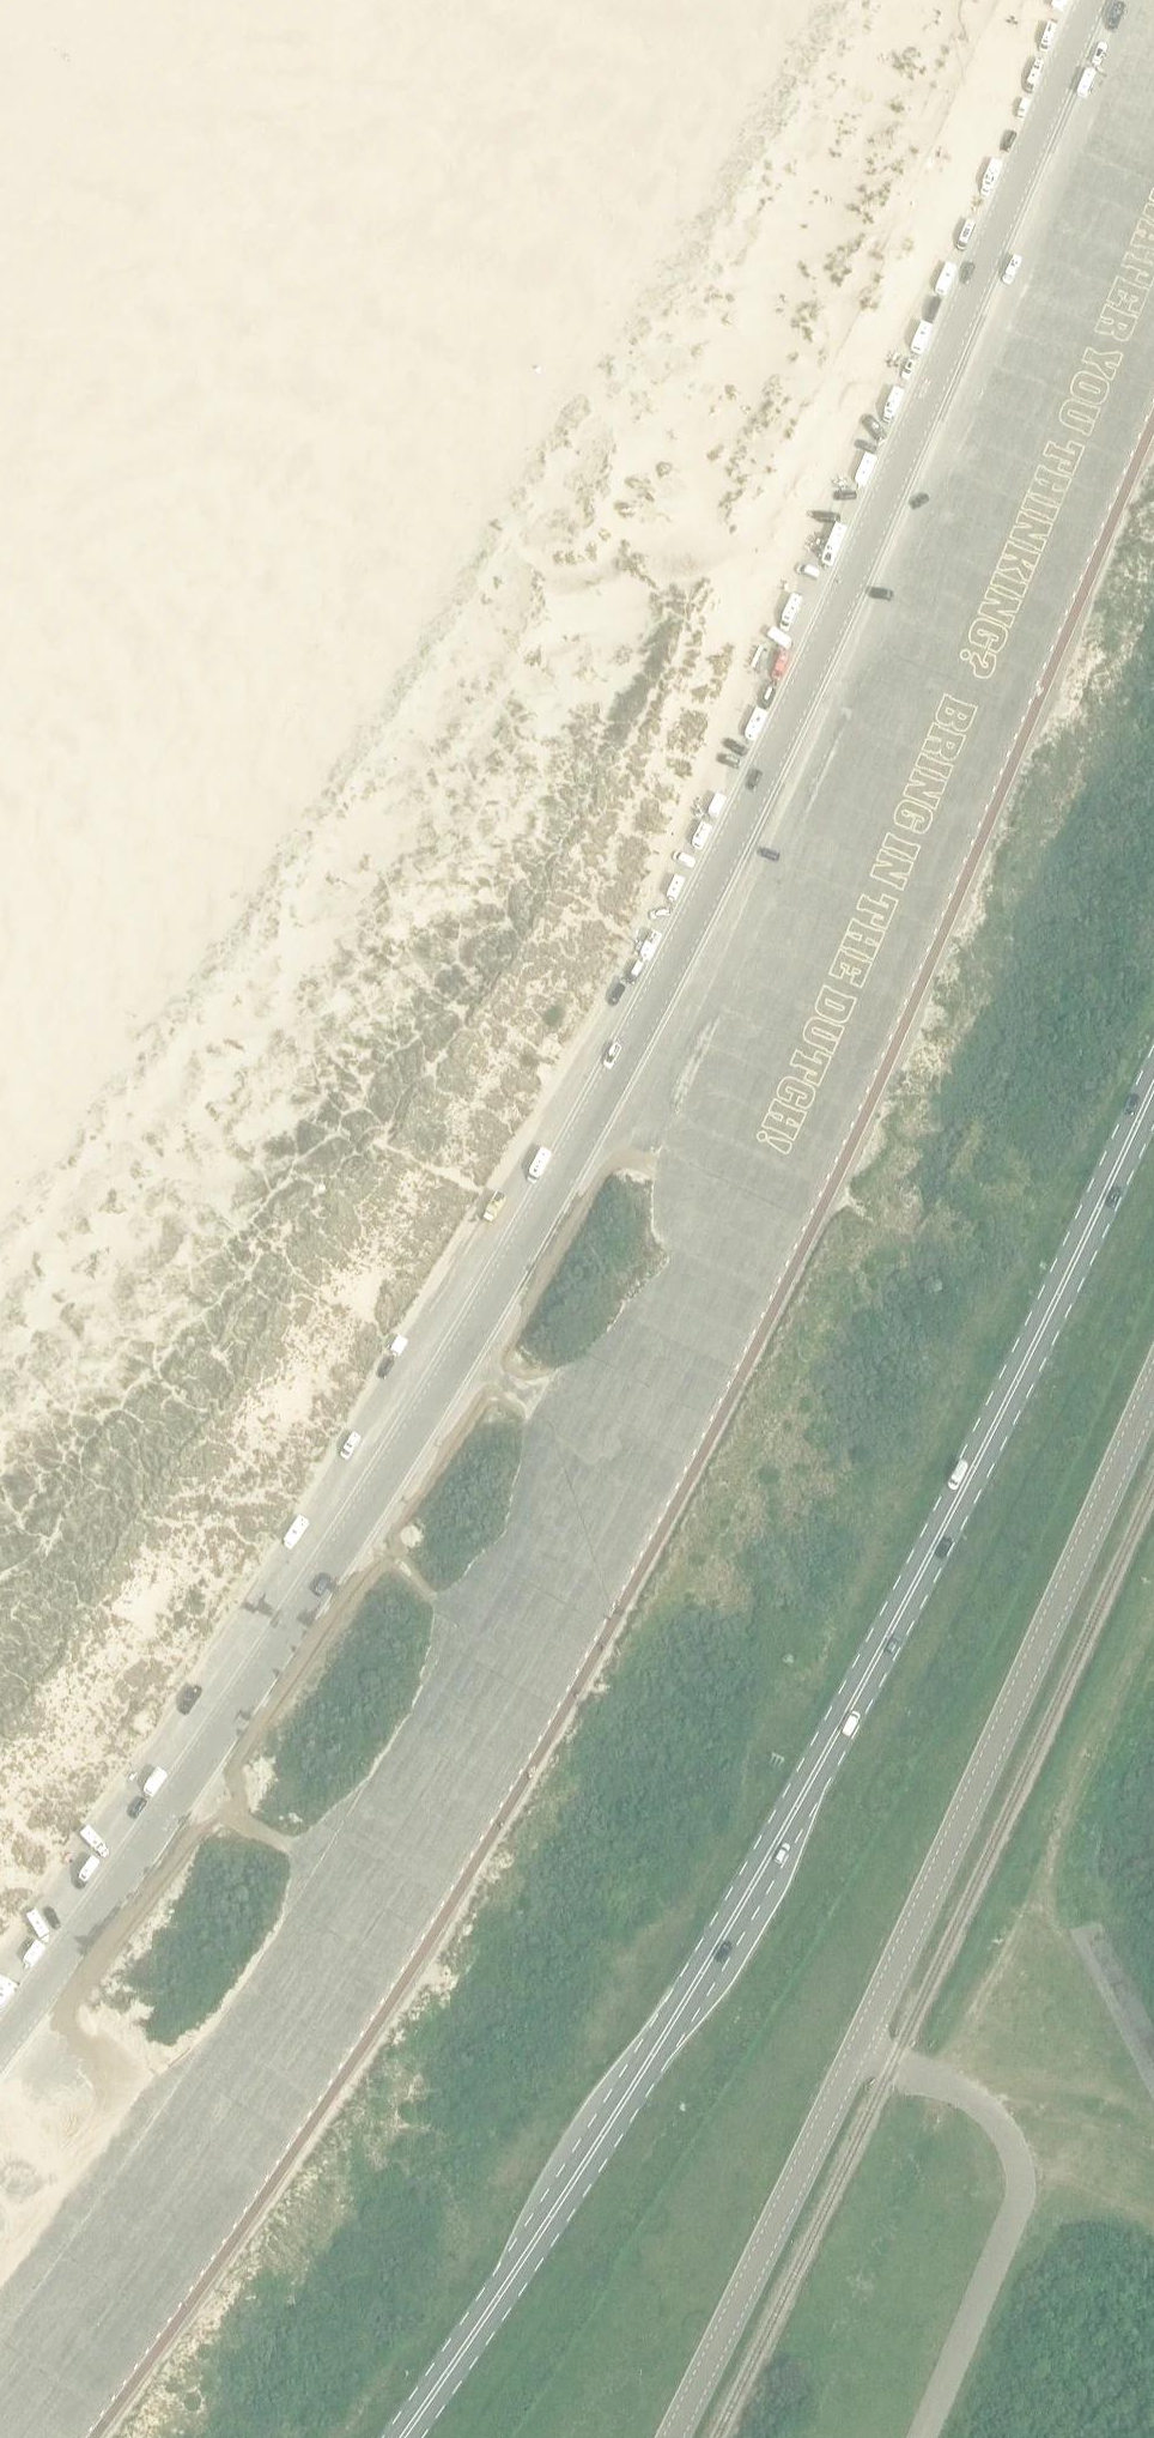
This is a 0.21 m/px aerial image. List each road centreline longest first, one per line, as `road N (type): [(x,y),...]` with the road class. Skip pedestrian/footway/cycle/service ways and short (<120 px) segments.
road 1 (unclassified): [(0,2044),(289,1618),(506,1270),(753,786),(1079,0)]
road 2 (primary): [(402,2437),(676,2016),(806,1786),(1006,1404),(1153,1081)]
road 3 (tertiary): [(671,2437),(860,2045),(1153,1377)]

